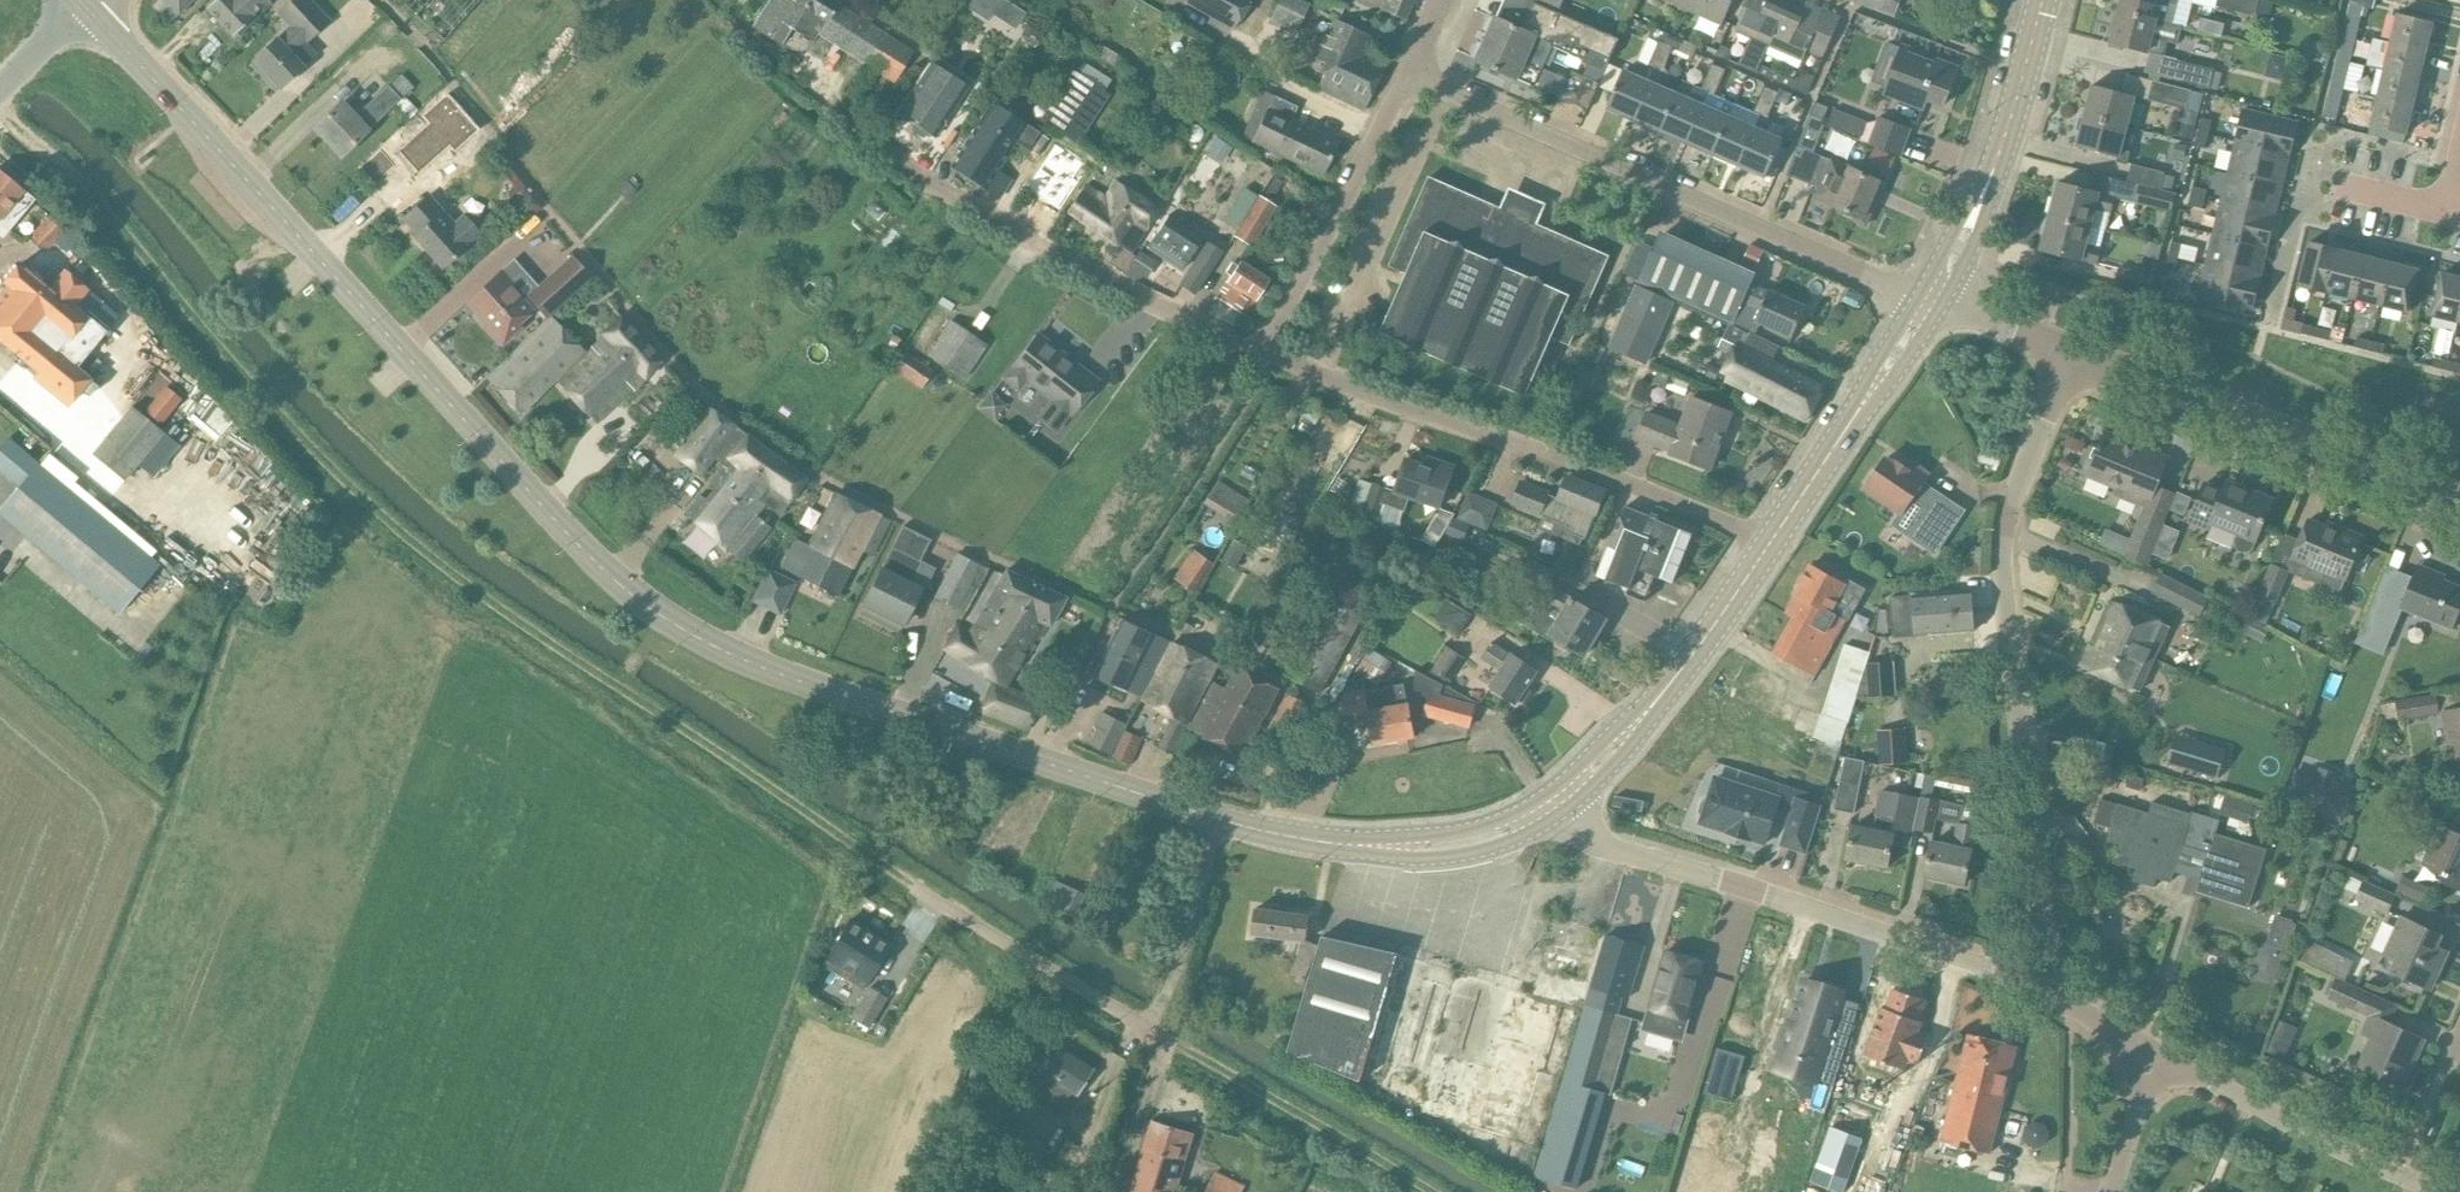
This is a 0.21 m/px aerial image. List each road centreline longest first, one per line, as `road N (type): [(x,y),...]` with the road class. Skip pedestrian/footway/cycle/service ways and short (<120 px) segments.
road 1 (secondary): [(1032,765),(740,656),(641,600),(83,0)]
road 2 (residential): [(373,0),(486,117),(559,227),(727,418),(823,478),(1116,613)]
road 3 (residential): [(2048,988),(2032,615),(2005,538),(2076,350)]
road 4 (residential): [(1935,292),(1413,83)]
road 5 (secondary): [(1561,797),(1514,826),(1450,843),(1350,844),(1032,765)]
road 6 (residential): [(1781,533),(1362,388),(1272,343)]
road 7 (tertiary): [(2048,988),(1897,928),(1596,841),(1561,797)]
road 8 (residential): [(2459,487),(2076,350)]
road 9 (residential): [(1272,343),(945,185)]
road 10 (secondary): [(1561,797),(1690,665),(1781,533)]
road 11 (secondary): [(1935,292),(1977,211),(2045,0)]
road 12 (residential): [(1116,613),(1272,343)]
road 13 (residential): [(1272,343),(1413,83)]
road 14 (secondary): [(1781,533),(1935,292)]
road 15 (tertiary): [(2408,1164),(2163,1058)]
road 16 (residential): [(1116,613),(1032,765)]
road 17 (residential): [(2444,221),(2295,181)]
road 18 (residential): [(2076,350),(1935,292)]
road 19 (residential): [(2119,1191),(2163,1058)]
road 20 (residential): [(2408,1164),(2459,1037)]
road 21 (tertiary): [(2163,1058),(2048,988)]
road 22 (residential): [(0,97),(83,0)]

